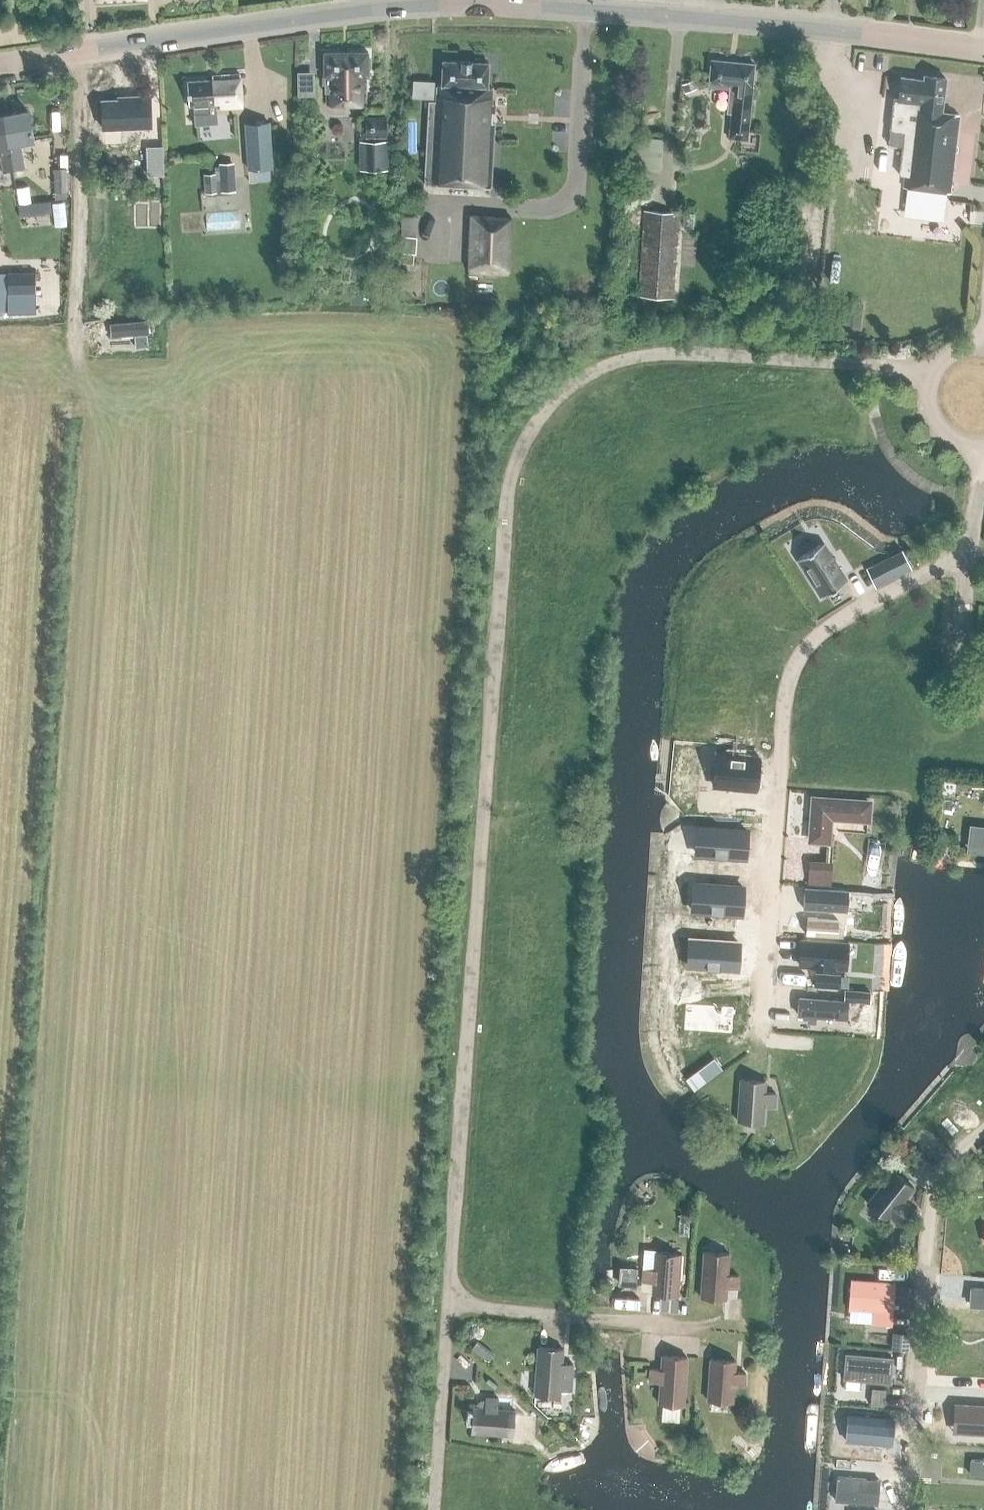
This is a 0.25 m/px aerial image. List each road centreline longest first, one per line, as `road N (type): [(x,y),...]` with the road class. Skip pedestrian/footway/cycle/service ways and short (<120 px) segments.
road 1 (tertiary): [(983,51),(497,0)]
road 2 (tertiary): [(449,0),(0,67)]

